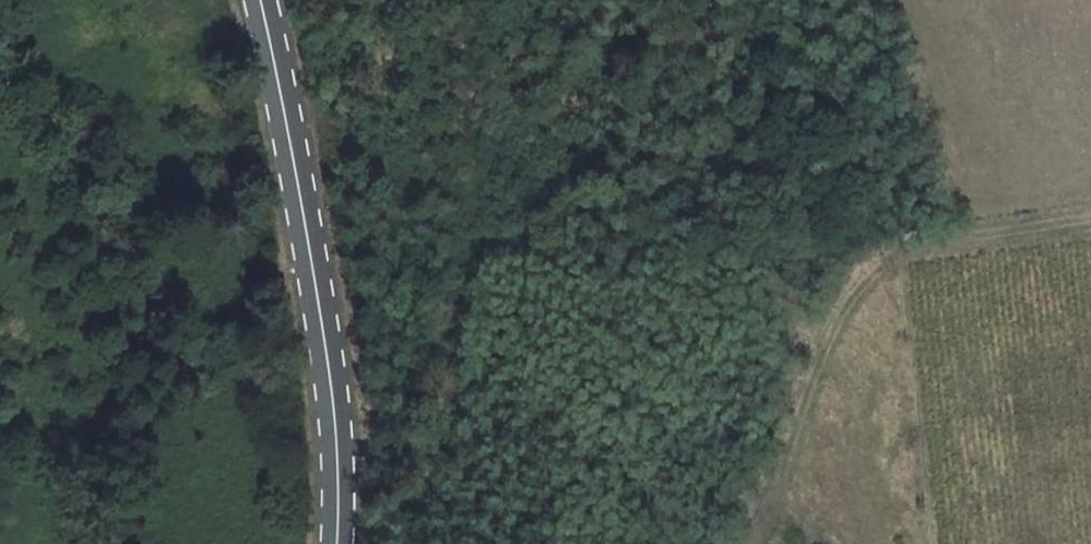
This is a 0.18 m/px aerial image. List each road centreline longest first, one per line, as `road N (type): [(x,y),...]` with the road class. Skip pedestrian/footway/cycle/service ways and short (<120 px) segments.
road 1 (secondary): [(336,543),(335,409),(259,0)]
road 2 (track): [(836,543),(783,477),(833,331),(882,267),(1090,218)]

